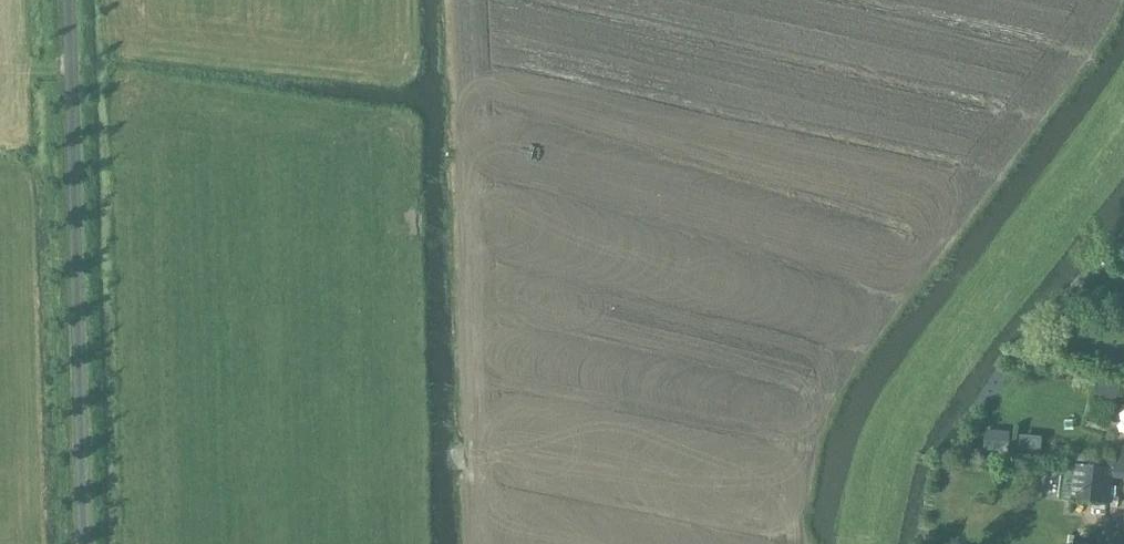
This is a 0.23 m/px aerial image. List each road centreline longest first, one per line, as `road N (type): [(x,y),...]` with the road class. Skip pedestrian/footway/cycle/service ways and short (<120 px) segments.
road 1 (unclassified): [(83,543),(68,0)]

